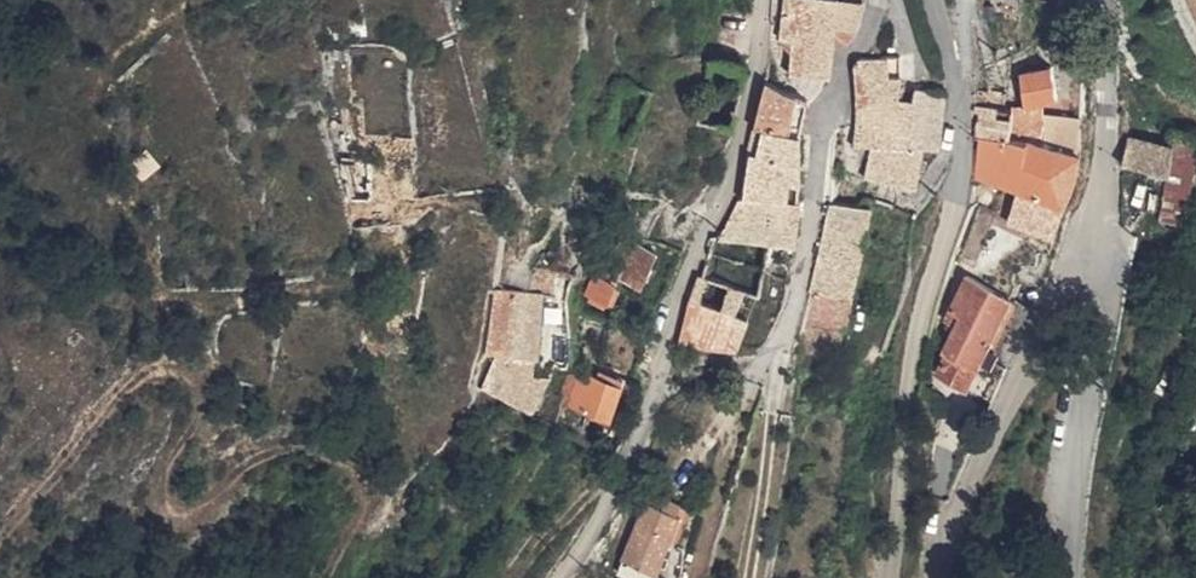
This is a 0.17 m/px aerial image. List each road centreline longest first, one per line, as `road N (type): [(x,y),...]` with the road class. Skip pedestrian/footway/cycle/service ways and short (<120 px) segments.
road 1 (residential): [(761,0),(731,190),(687,283),(656,396),(613,490),(559,577)]
road 2 (tertiary): [(952,63),(959,101),(955,216),(917,360),(890,577)]
road 3 (residential): [(874,0),(822,132),(809,235),(778,355)]
road 4 (tertiary): [(943,577),(965,492),(1067,281),(1088,275)]
road 5 (tertiary): [(1060,577),(1073,444),(1103,289),(1088,275)]
road 6 (residential): [(1088,275),(1104,224),(1106,176),(1091,0)]

